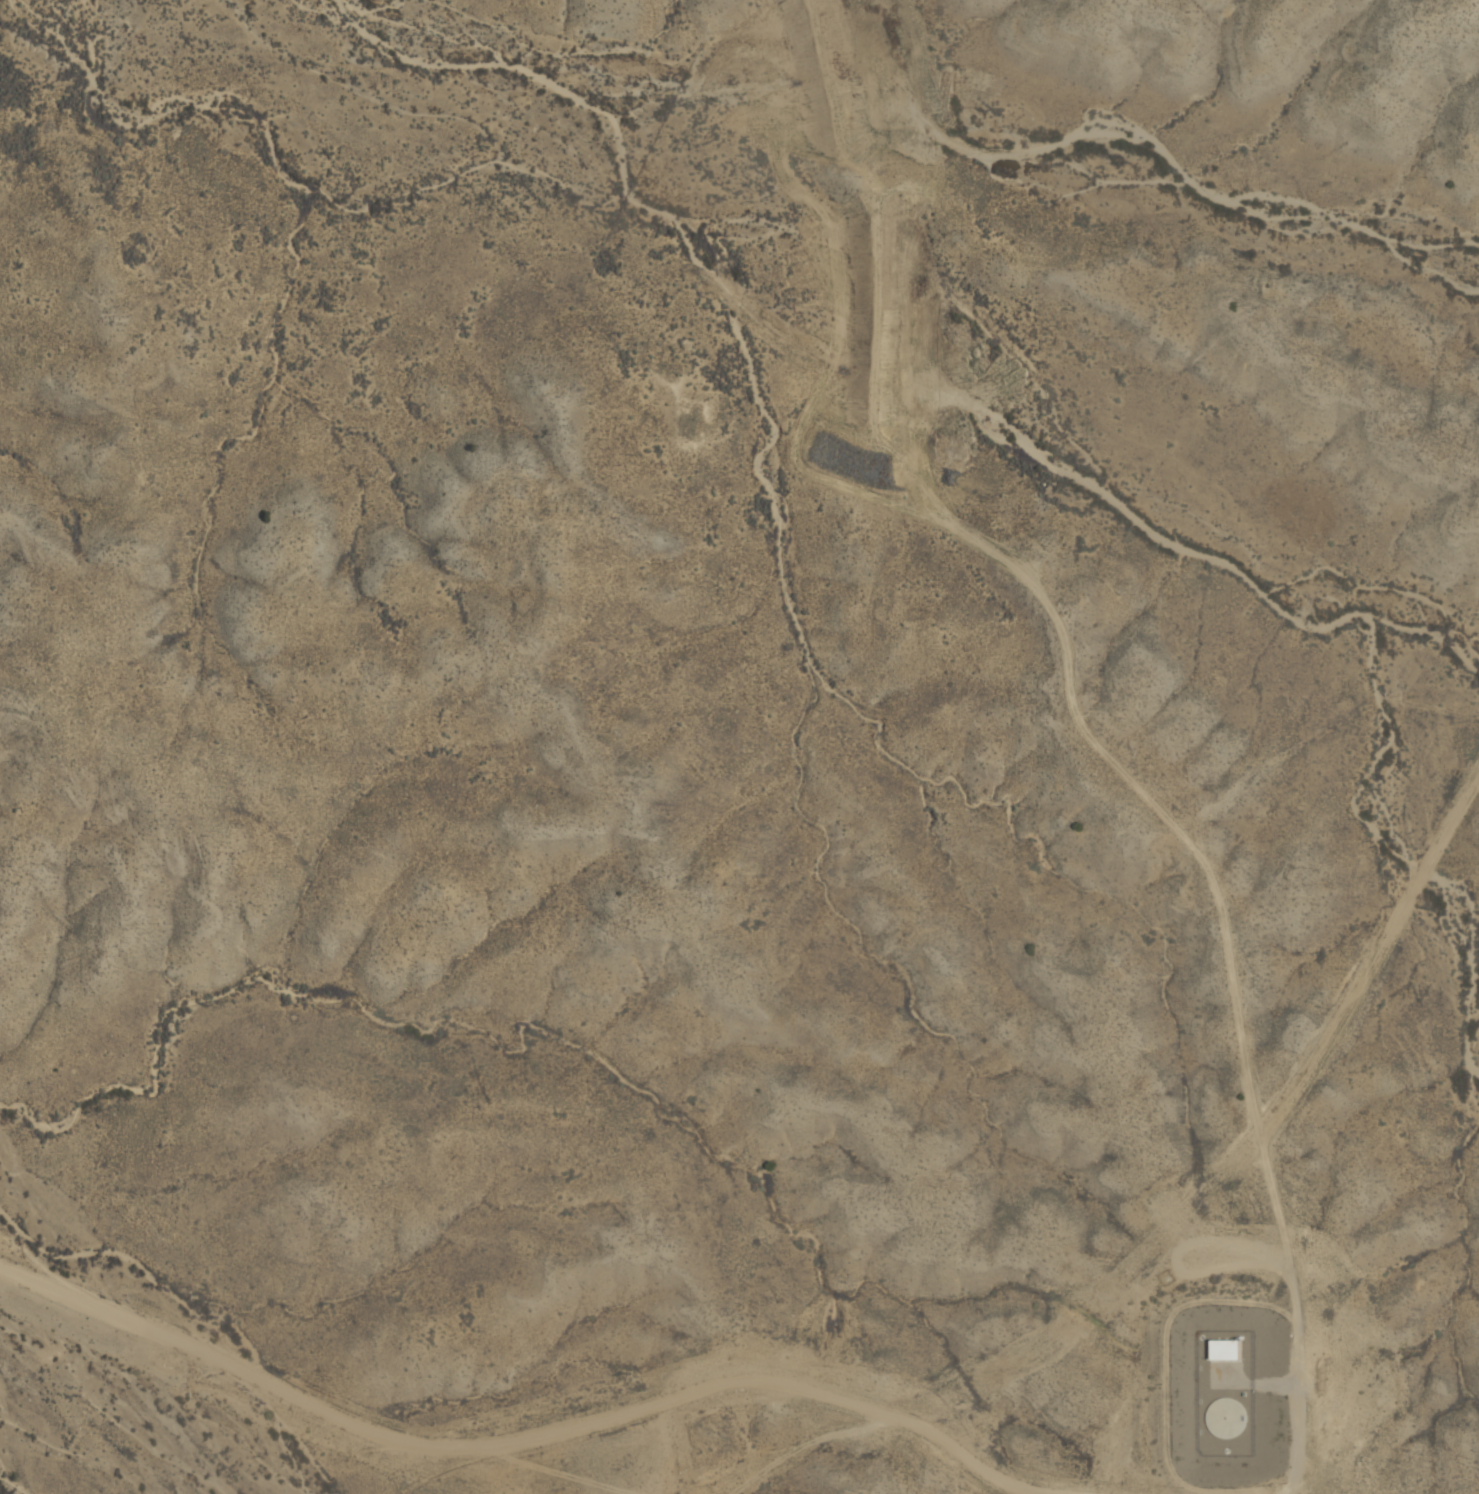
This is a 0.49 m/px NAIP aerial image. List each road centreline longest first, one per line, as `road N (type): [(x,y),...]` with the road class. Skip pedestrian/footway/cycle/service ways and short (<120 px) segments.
road 1 (track): [(1056,1493),(995,1477),(912,1424),(796,1388),(748,1382),(510,1445),(450,1449),(402,1441),(0,1268)]

